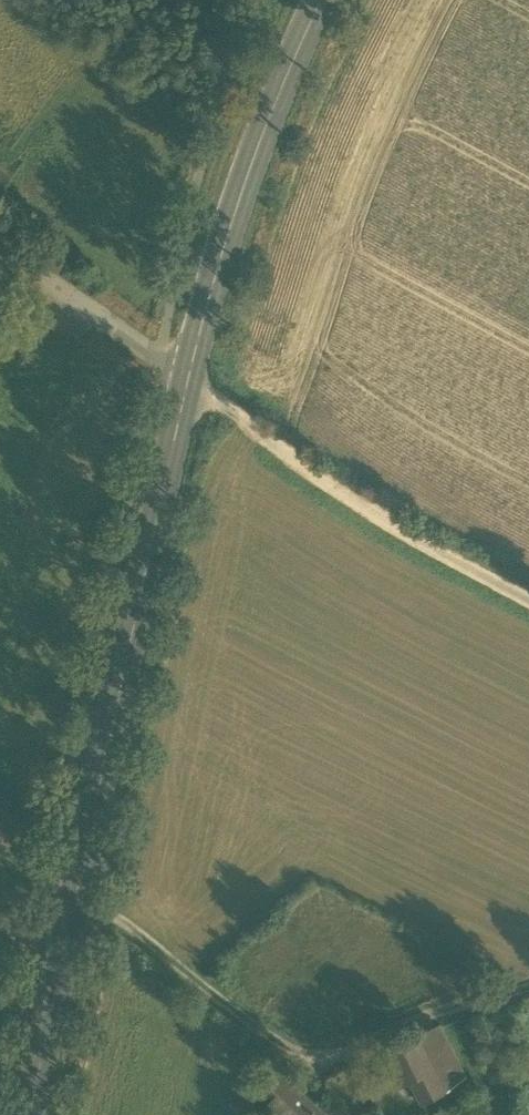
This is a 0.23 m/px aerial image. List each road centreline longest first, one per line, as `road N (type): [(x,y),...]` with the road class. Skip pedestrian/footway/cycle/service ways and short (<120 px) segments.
road 1 (secondary): [(77,889),(187,380)]
road 2 (track): [(77,889),(280,1048),(313,1058),(528,990)]
road 3 (secondary): [(187,380),(255,149),(323,0)]
road 4 (track): [(528,596),(378,514),(187,380)]
road 5 (unclassified): [(187,380),(0,243)]
road 6 (secondary): [(27,1114),(77,889)]

